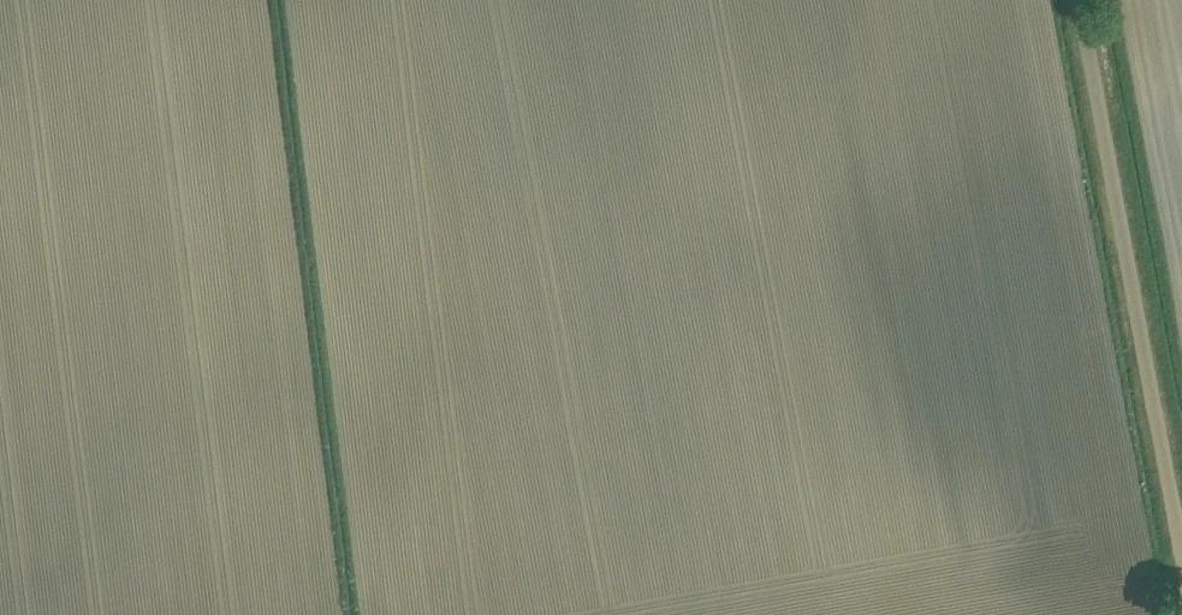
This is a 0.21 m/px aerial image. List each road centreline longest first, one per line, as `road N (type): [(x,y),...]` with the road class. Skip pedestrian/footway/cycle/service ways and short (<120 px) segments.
road 1 (unclassified): [(1181,561),(1080,0)]

